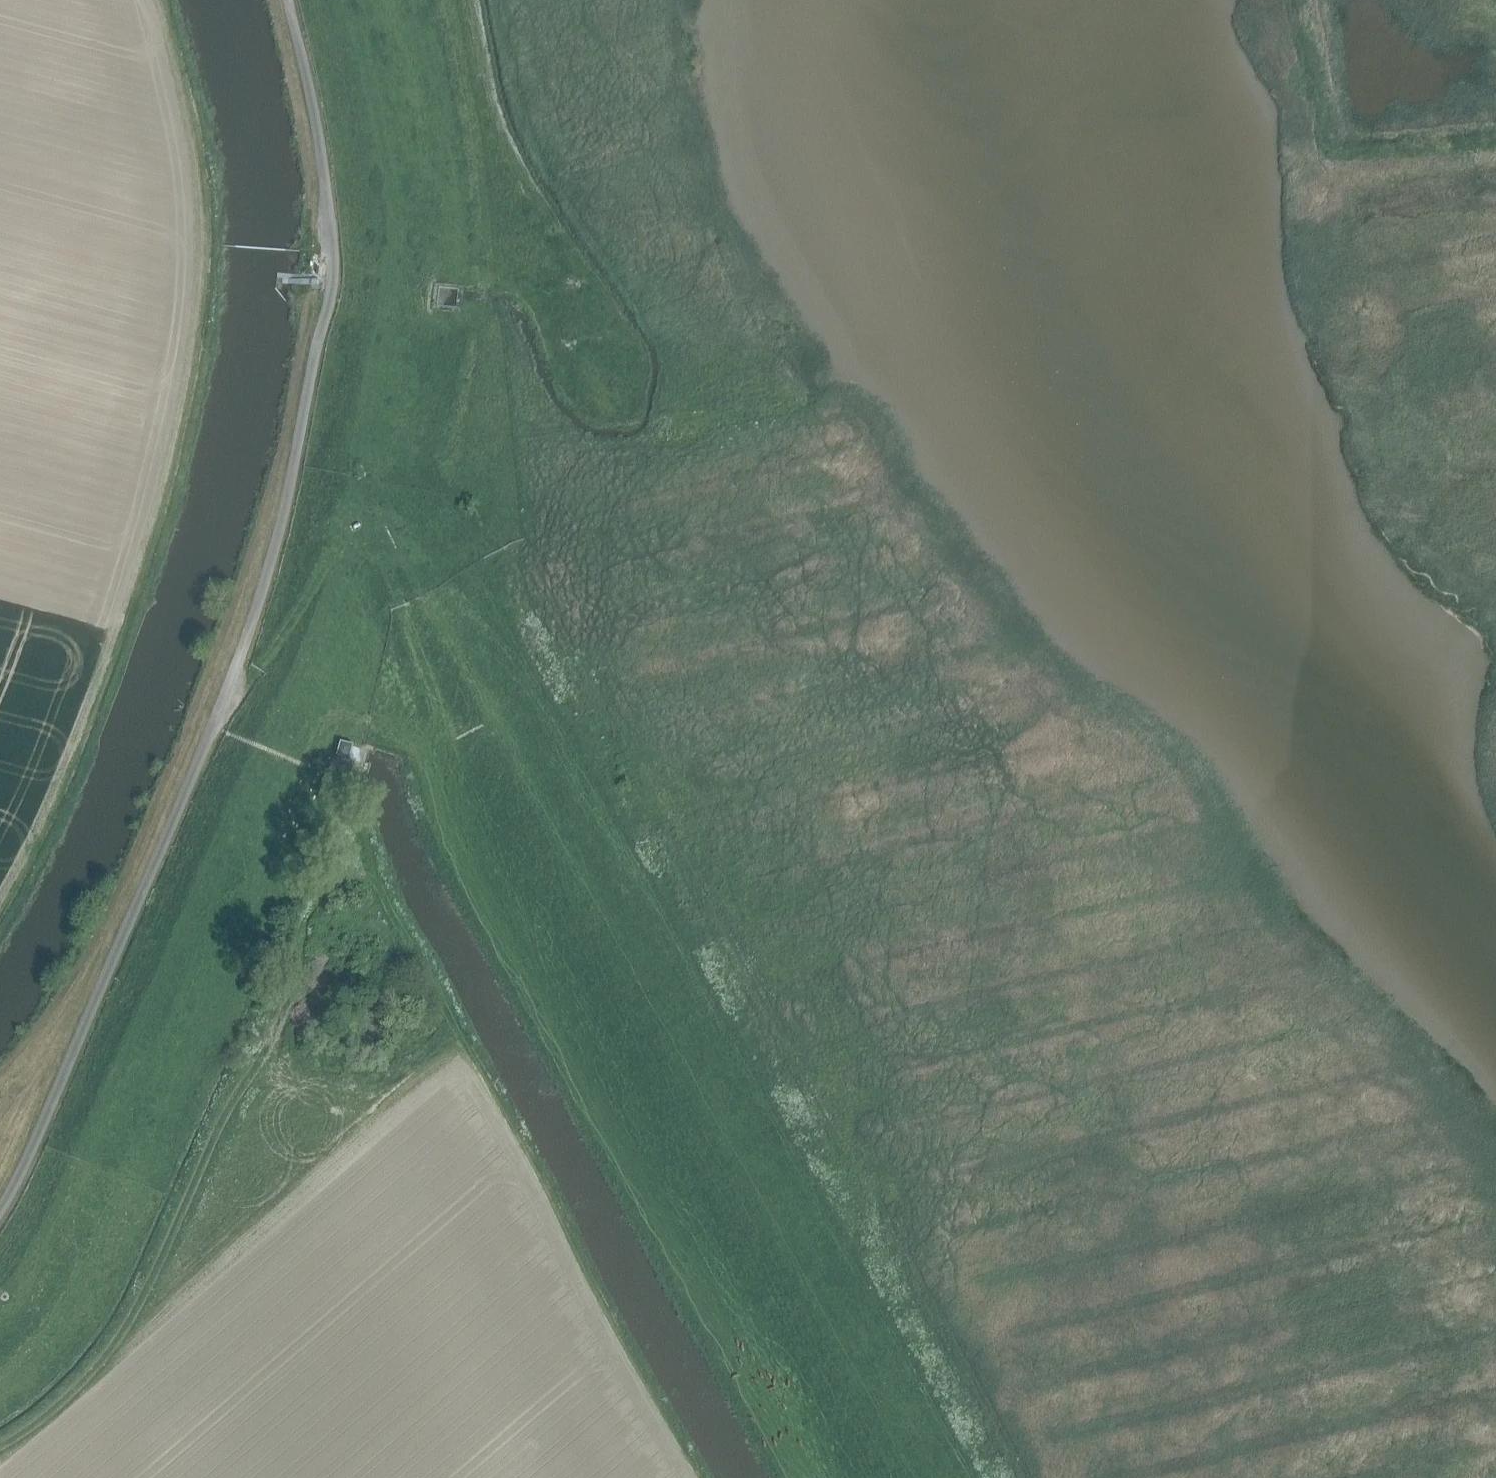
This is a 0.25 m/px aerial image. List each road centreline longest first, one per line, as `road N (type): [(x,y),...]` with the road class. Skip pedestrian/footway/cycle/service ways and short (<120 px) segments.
road 1 (unclassified): [(0,1208),(213,729),(282,518),(330,280),(322,155),(287,0)]
road 2 (track): [(236,1076),(136,1309),(58,1407),(0,1440)]
road 3 (track): [(351,532),(260,666),(226,697)]

